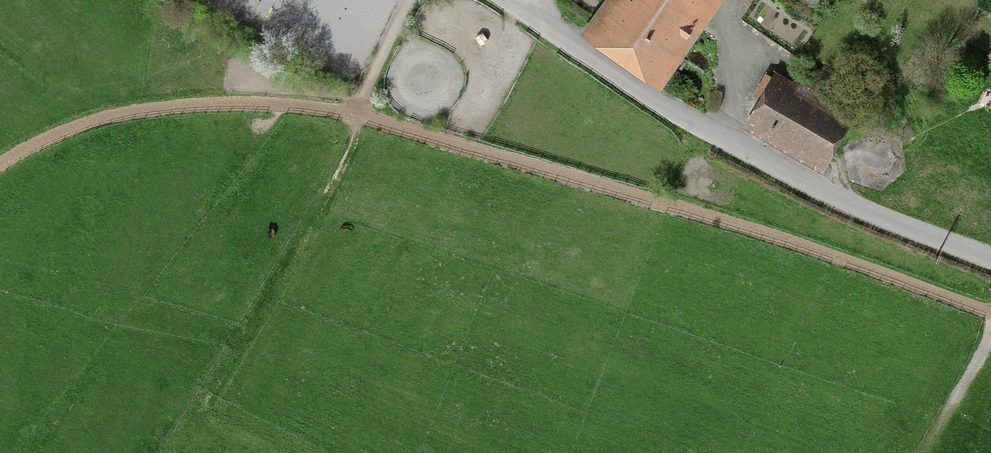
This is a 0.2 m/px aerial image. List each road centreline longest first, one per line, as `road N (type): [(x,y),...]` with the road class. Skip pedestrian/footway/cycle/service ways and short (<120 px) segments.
road 1 (track): [(990,319),(748,233),(355,121)]
road 2 (unclassified): [(990,261),(850,210),(707,137),(494,0)]
road 3 (track): [(355,121),(227,107),(171,110),(67,134),(0,169)]
road 4 (track): [(922,452),(990,331)]

